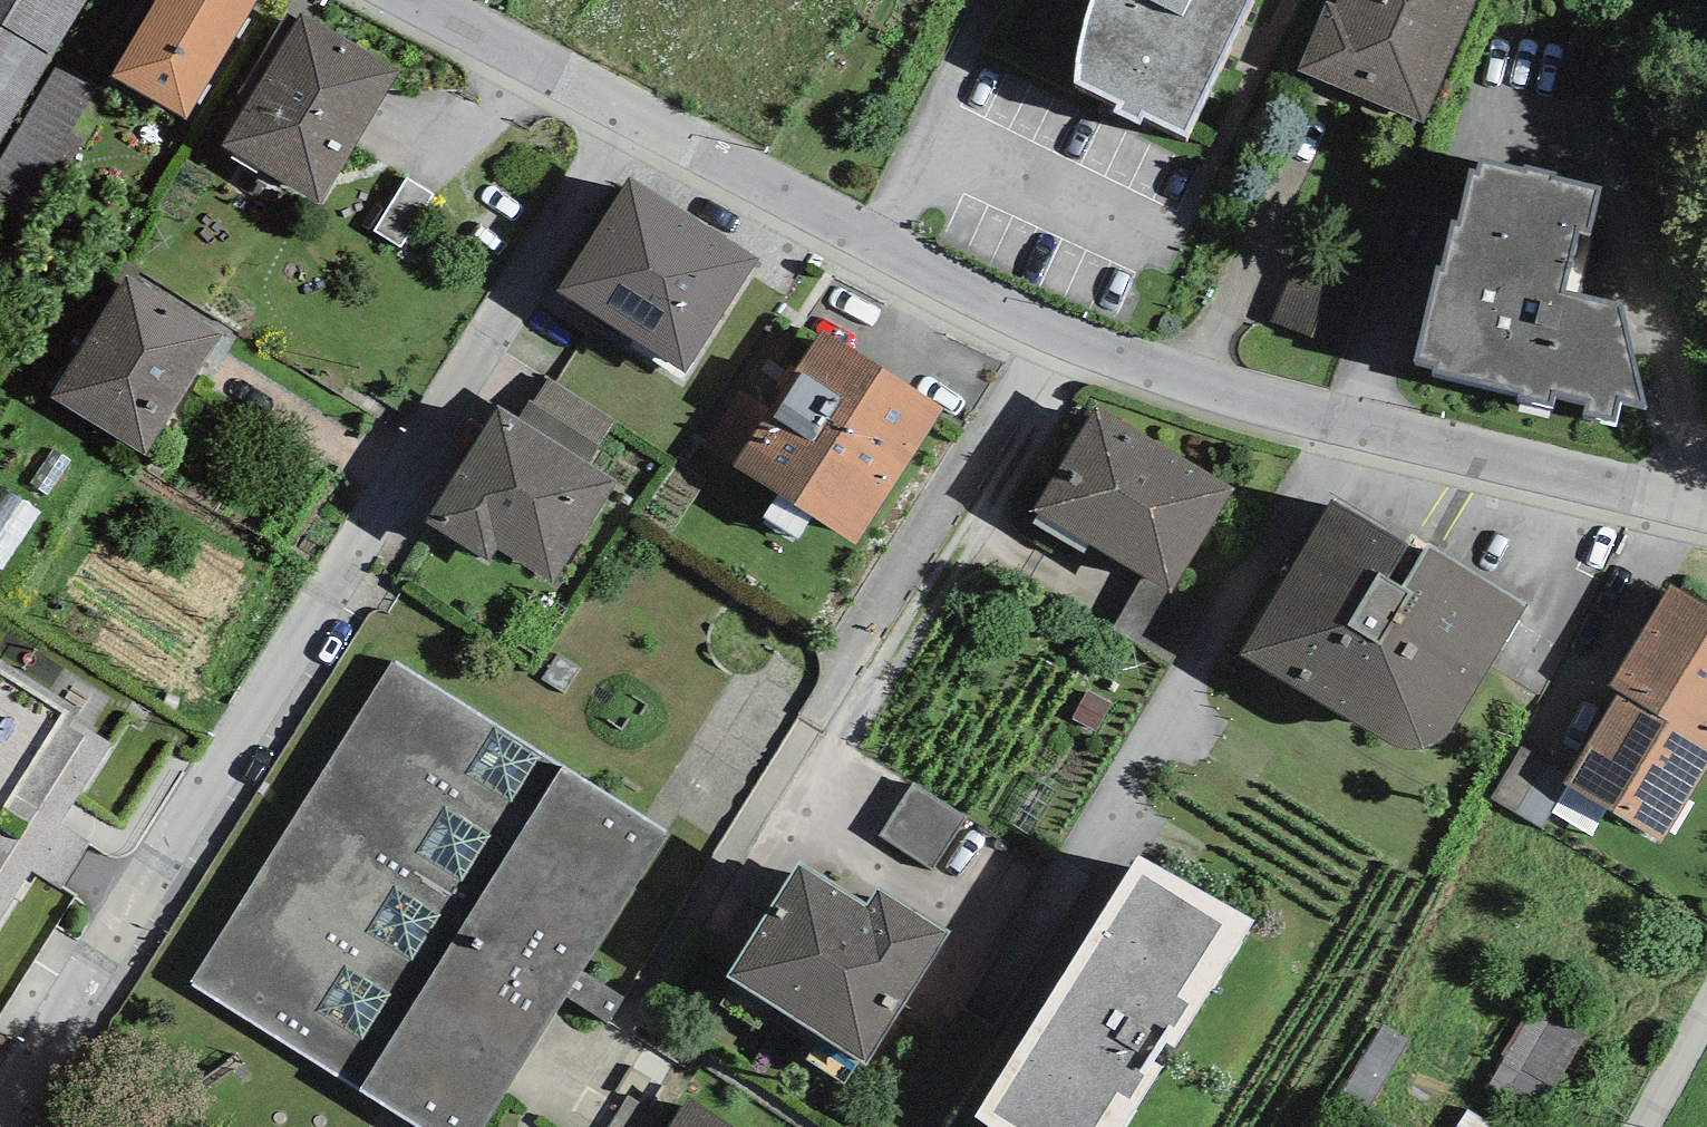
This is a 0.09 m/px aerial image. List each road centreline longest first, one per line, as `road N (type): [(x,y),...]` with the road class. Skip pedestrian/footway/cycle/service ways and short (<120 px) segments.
road 1 (residential): [(631,113),(0,1120)]
road 2 (residential): [(683,920),(1057,331)]
road 3 (residential): [(1057,331),(1349,420),(1577,457),(1706,488)]
road 4 (residential): [(631,113),(1057,331)]
road 5 (residential): [(421,0),(631,113)]

